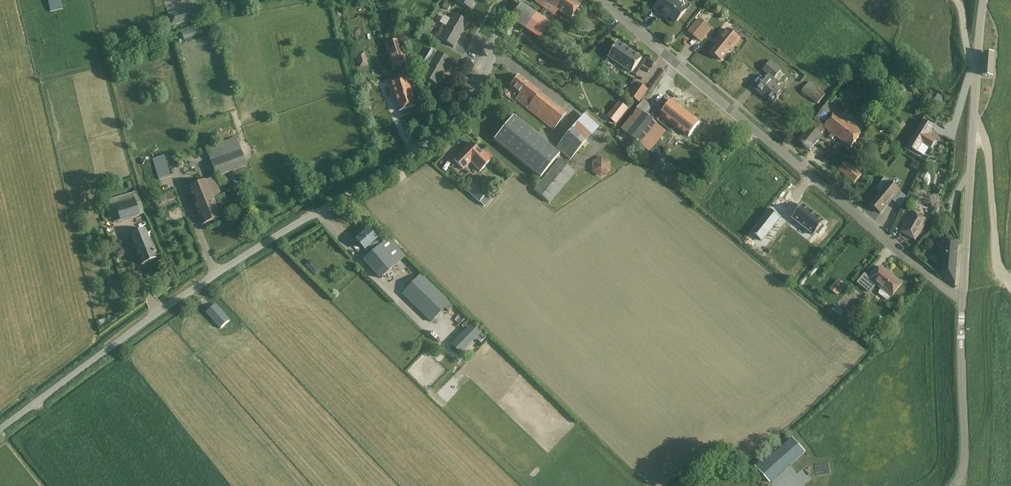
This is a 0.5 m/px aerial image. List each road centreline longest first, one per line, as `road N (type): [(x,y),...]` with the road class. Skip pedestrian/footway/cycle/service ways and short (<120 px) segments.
road 1 (unclassified): [(0,430),(216,273),(450,129),(480,90),(503,0)]
road 2 (unclassified): [(962,300),(599,0)]
road 3 (tertiary): [(956,485),(965,463),(962,300)]
road 4 (tertiary): [(962,300),(973,126)]
road 5 (unclassified): [(1010,282),(996,261),(986,140),(973,126)]
road 6 (tertiary): [(973,126),(984,0)]

